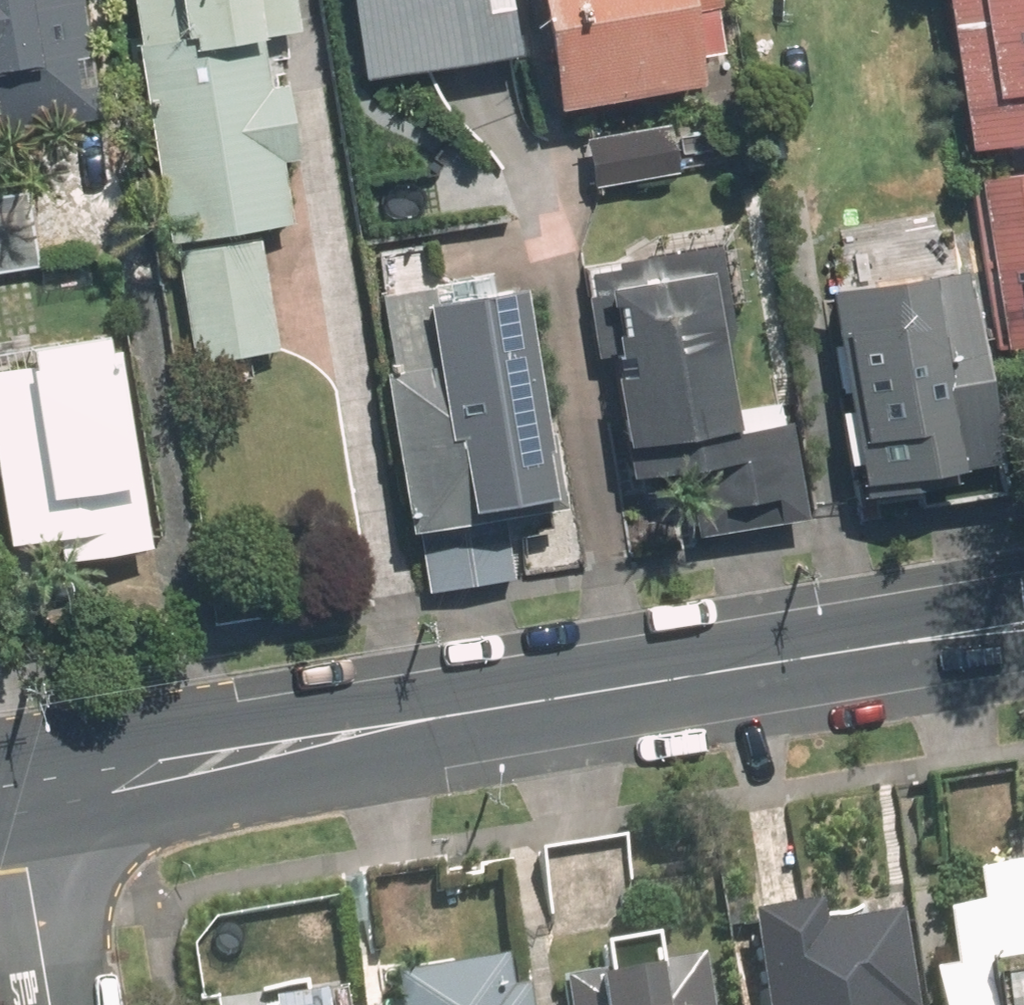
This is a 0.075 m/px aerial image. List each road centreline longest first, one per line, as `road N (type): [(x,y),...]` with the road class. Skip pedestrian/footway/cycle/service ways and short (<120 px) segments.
road 1 (secondary): [(1023,625),(12,799)]
road 2 (residential): [(12,799),(48,1004)]

